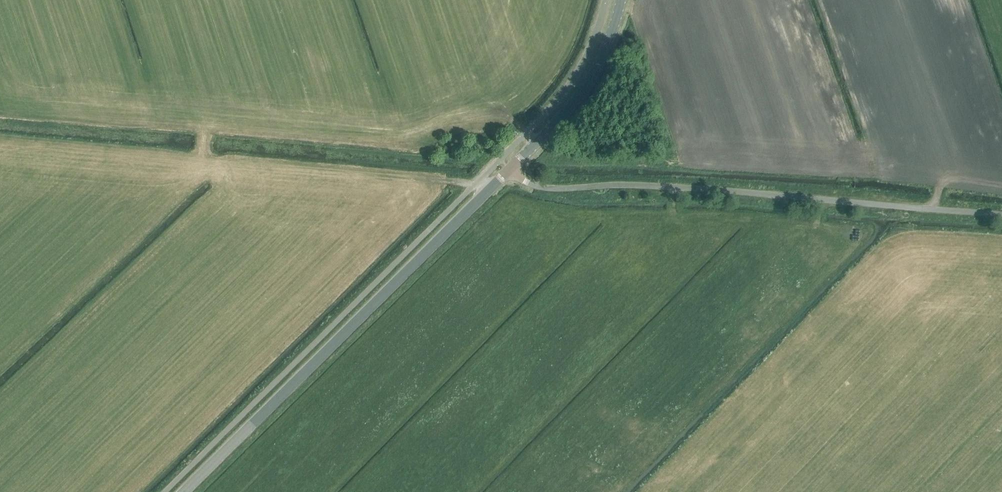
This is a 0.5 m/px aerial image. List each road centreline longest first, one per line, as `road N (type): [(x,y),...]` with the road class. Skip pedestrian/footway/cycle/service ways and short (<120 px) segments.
road 1 (unclassified): [(1001,213),(567,190),(509,176)]
road 2 (tertiary): [(188,491),(509,176)]
road 3 (tertiary): [(509,176),(584,95),(623,0)]

